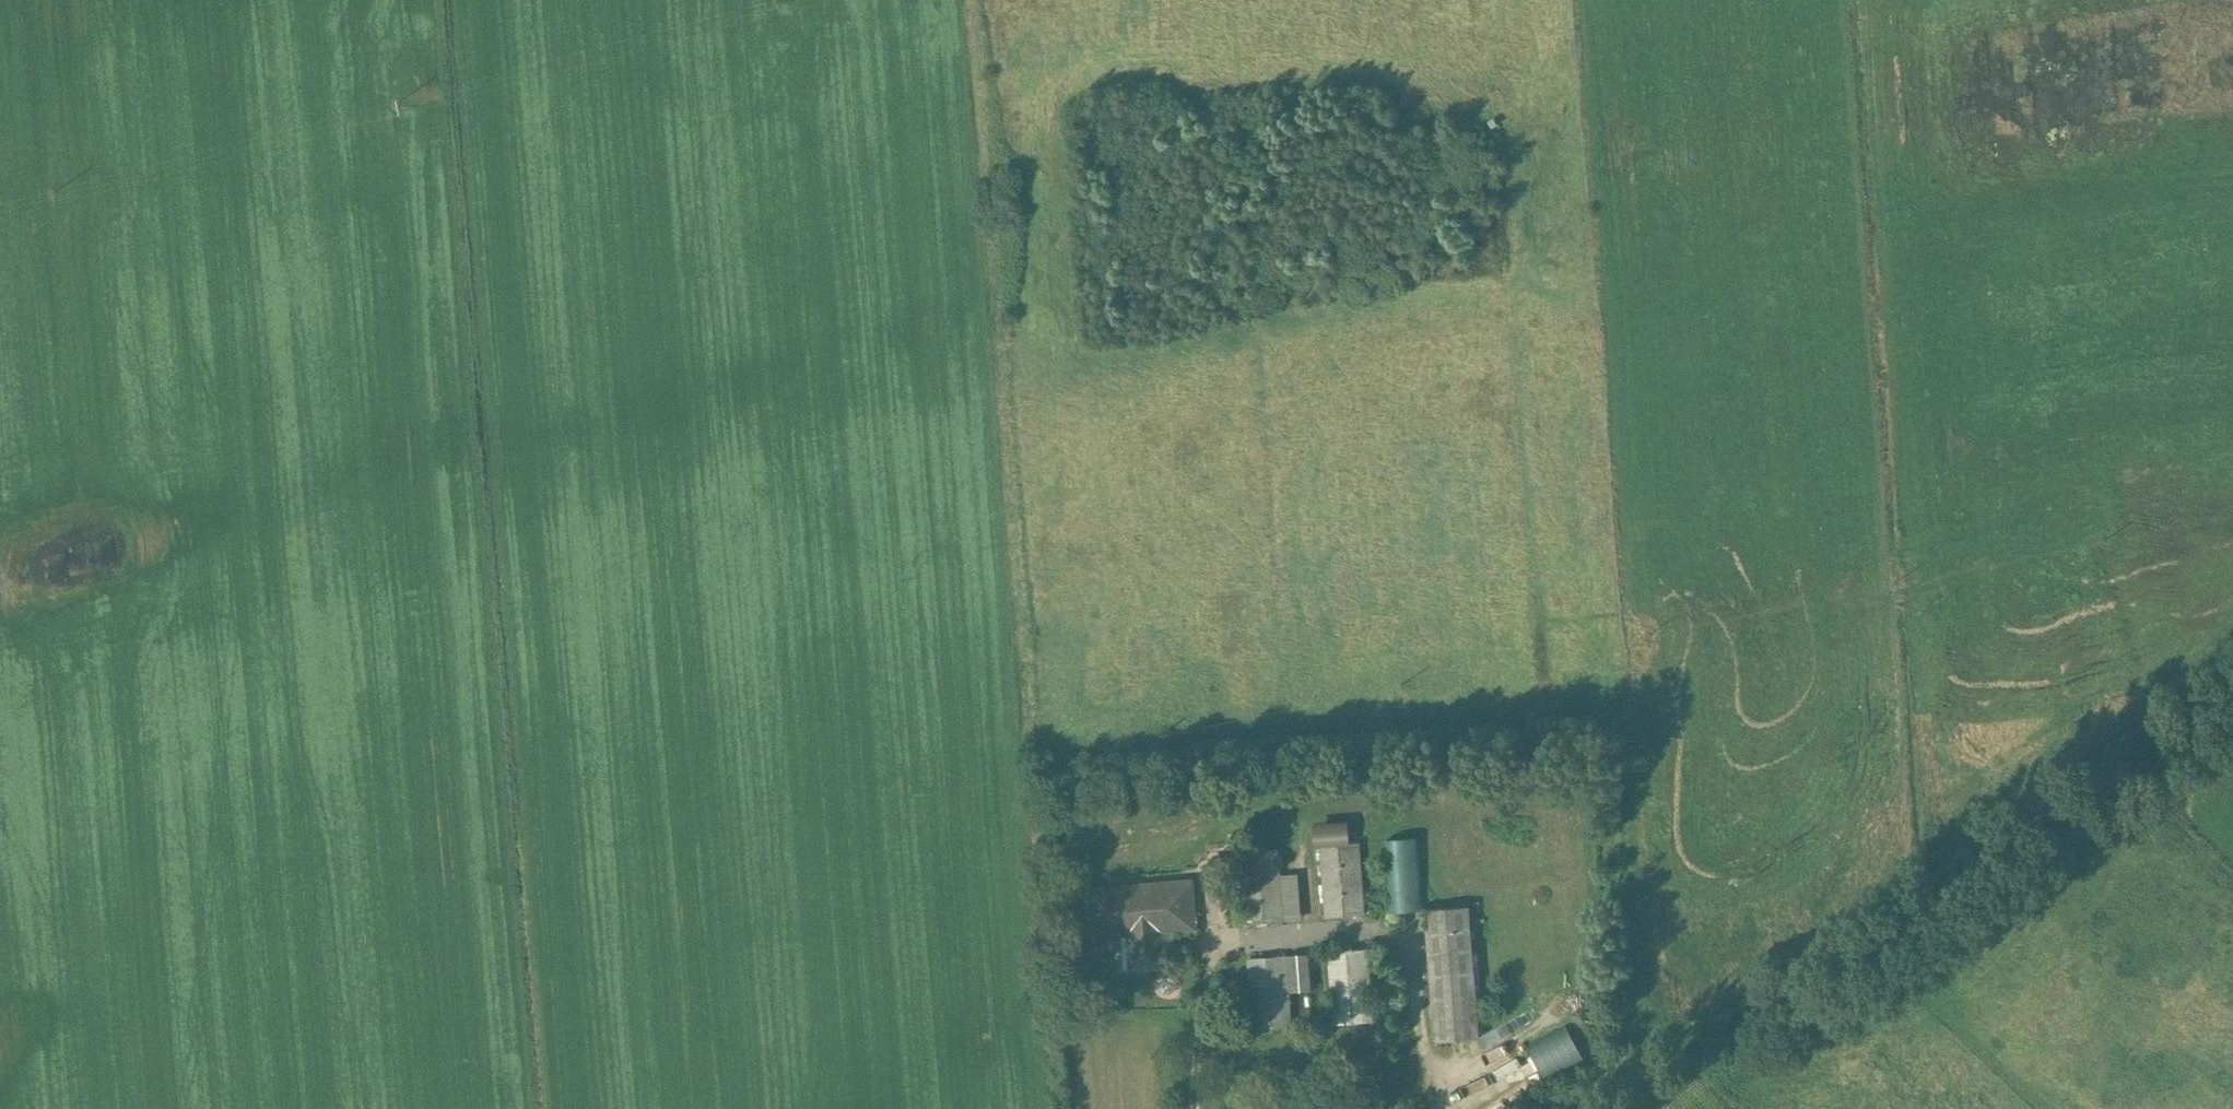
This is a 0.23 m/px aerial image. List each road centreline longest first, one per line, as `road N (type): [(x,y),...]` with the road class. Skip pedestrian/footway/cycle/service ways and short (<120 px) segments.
road 1 (track): [(1641,1078),(1840,969),(2232,677)]

